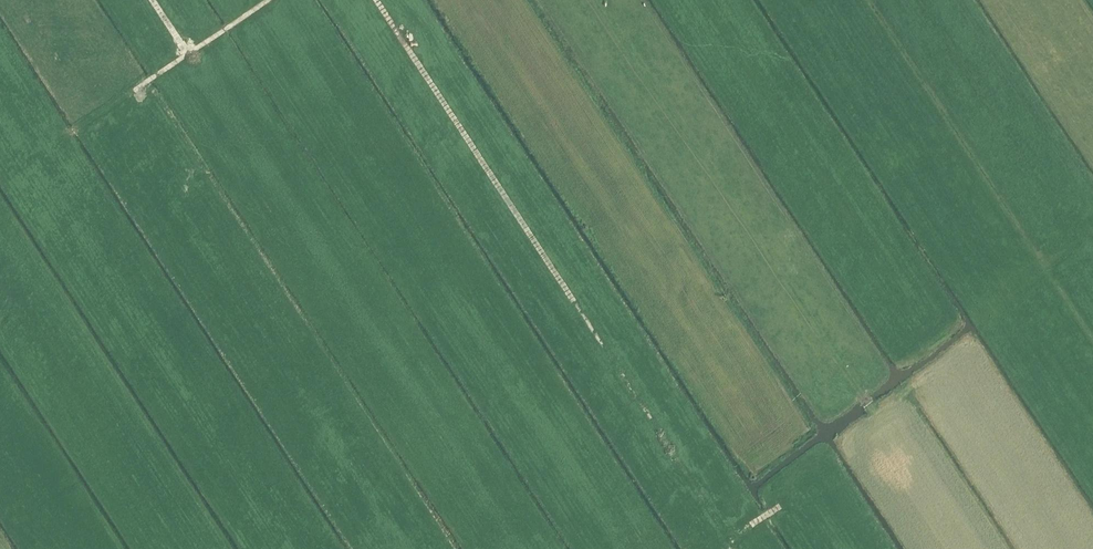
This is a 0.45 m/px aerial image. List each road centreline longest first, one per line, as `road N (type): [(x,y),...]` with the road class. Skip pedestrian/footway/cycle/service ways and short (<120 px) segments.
road 1 (track): [(378,0),(731,542),(882,419)]
road 2 (track): [(134,90),(268,0)]
road 3 (track): [(924,383),(882,419),(824,337)]

